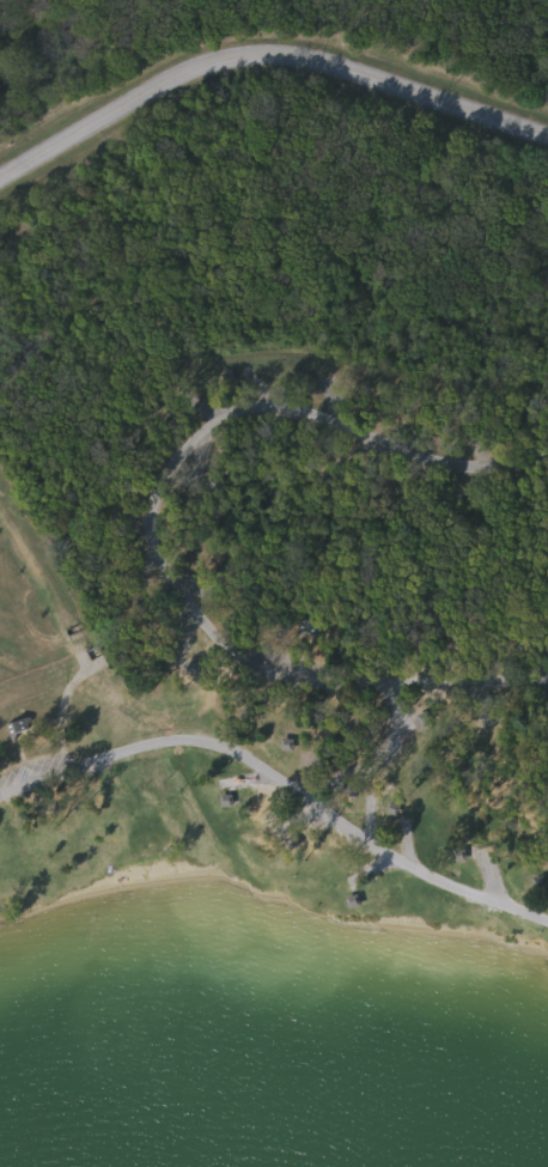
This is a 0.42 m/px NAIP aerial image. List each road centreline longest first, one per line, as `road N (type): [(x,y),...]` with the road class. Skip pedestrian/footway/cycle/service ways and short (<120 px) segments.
road 1 (residential): [(547,460),(473,462),(413,451),(299,408),(246,411),(197,438),(160,475),(151,510),(156,554),(185,597),(258,663),(325,686),(547,679)]
road 2 (residential): [(547,924),(391,855),(208,744),(170,742),(0,798)]
road 3 (residential): [(547,142),(330,69),(218,67),(0,190)]

